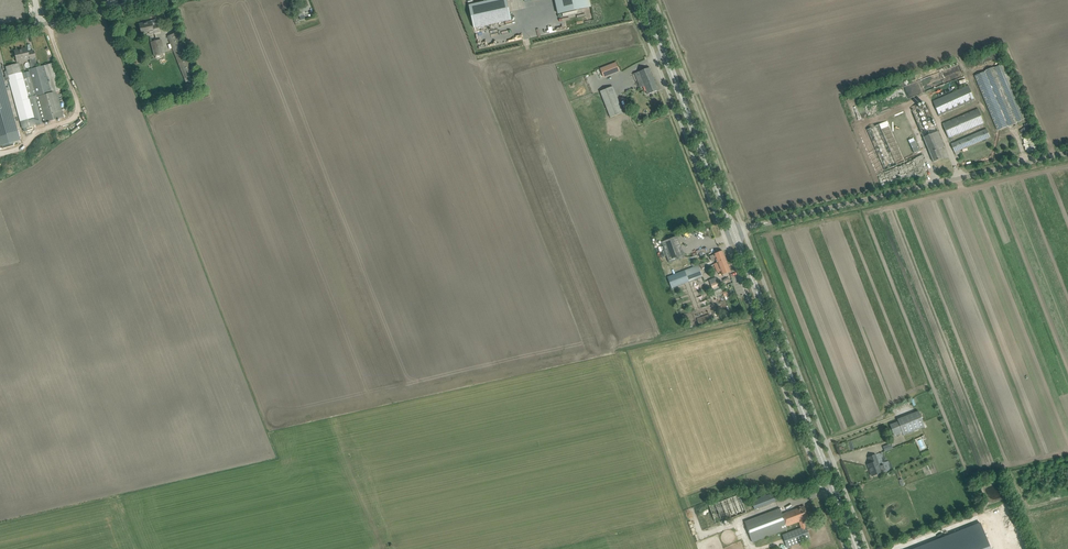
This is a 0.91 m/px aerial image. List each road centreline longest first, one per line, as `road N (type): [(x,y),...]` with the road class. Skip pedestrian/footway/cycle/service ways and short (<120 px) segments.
road 1 (unclassified): [(868,548),(743,228)]
road 2 (primary): [(857,548),(734,232)]
road 3 (unclassified): [(846,548),(725,237)]
road 4 (unclassified): [(743,228),(1067,153)]
road 5 (unclassified): [(725,237),(633,0)]
road 6 (primary): [(734,232),(644,0)]
road 7 (unclassified): [(743,228),(655,0)]
road 8 (unclassified): [(0,37),(159,0)]

